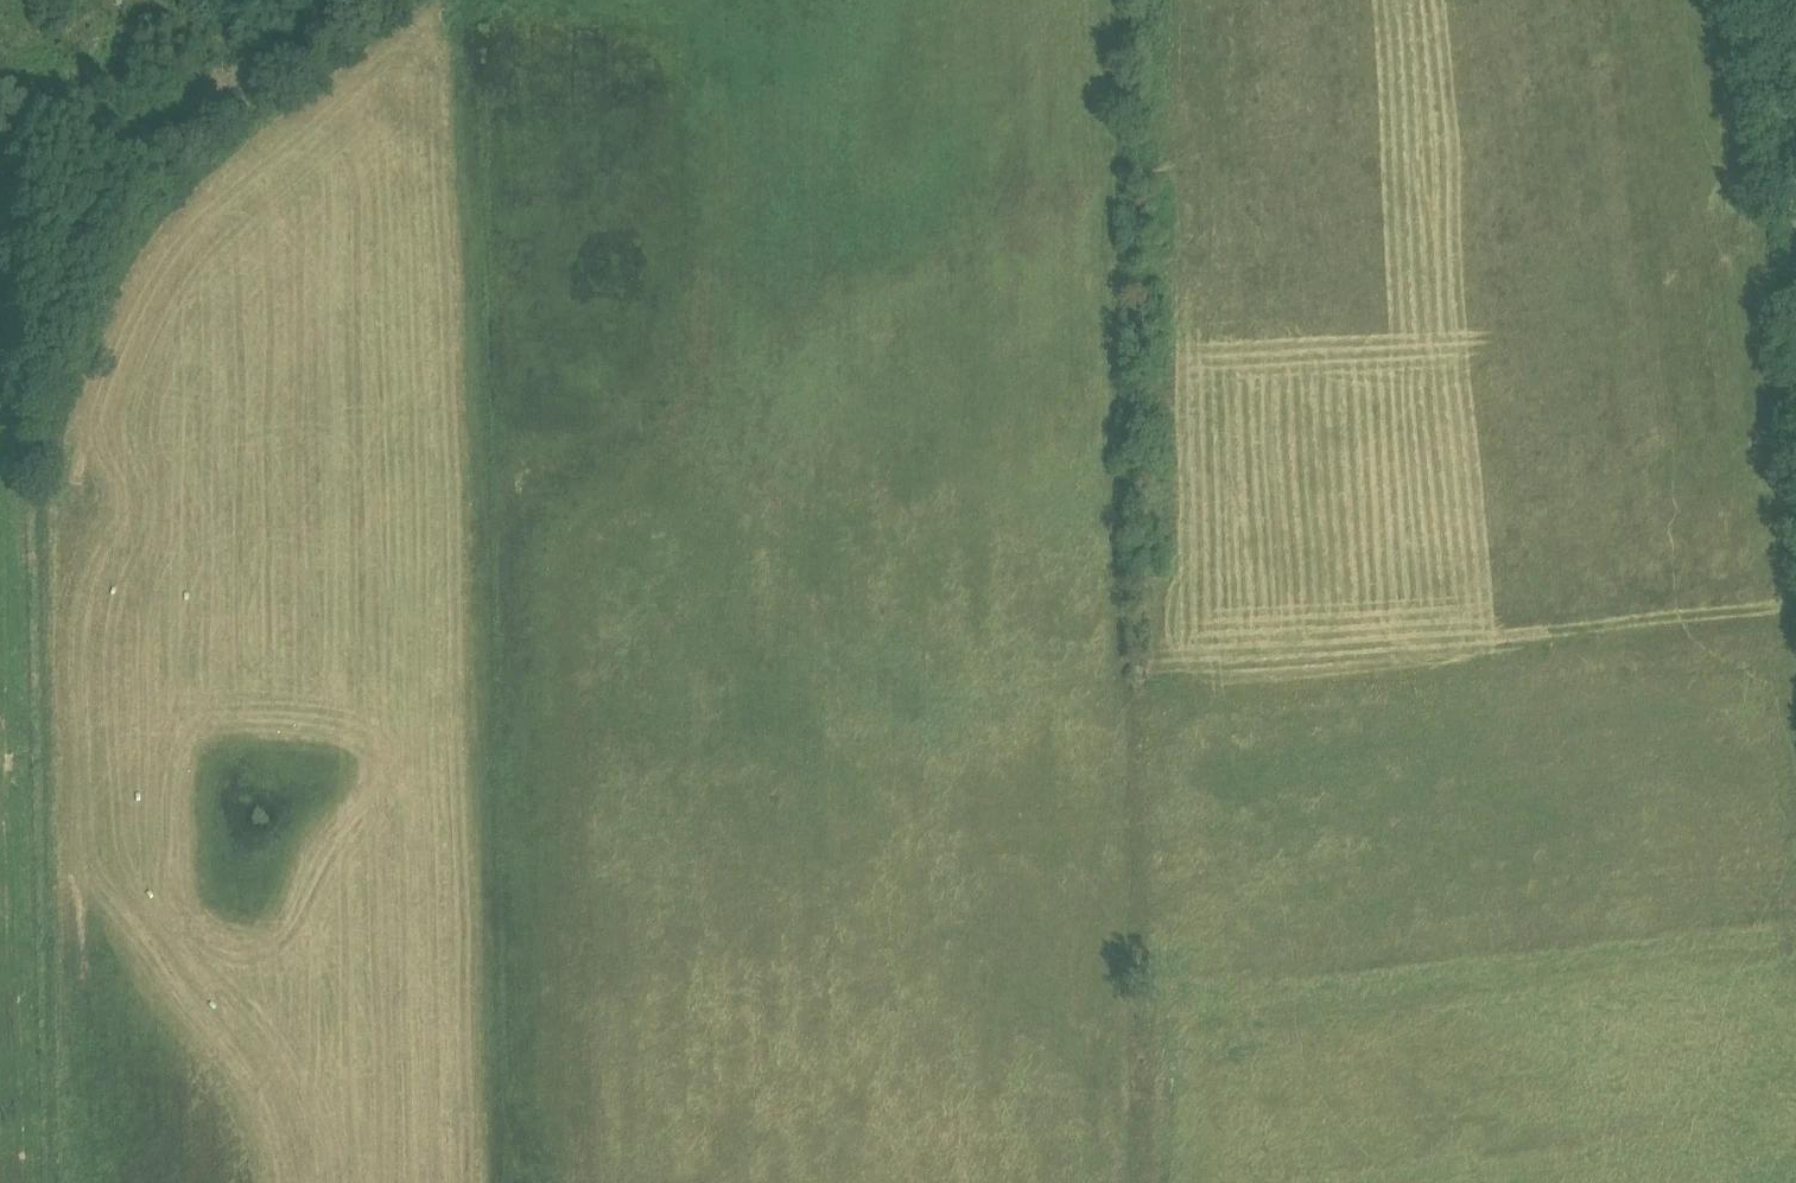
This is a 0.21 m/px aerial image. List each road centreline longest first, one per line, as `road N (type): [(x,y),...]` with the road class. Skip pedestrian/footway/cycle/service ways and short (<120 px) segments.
road 1 (unclassified): [(1795,244),(1764,0)]

